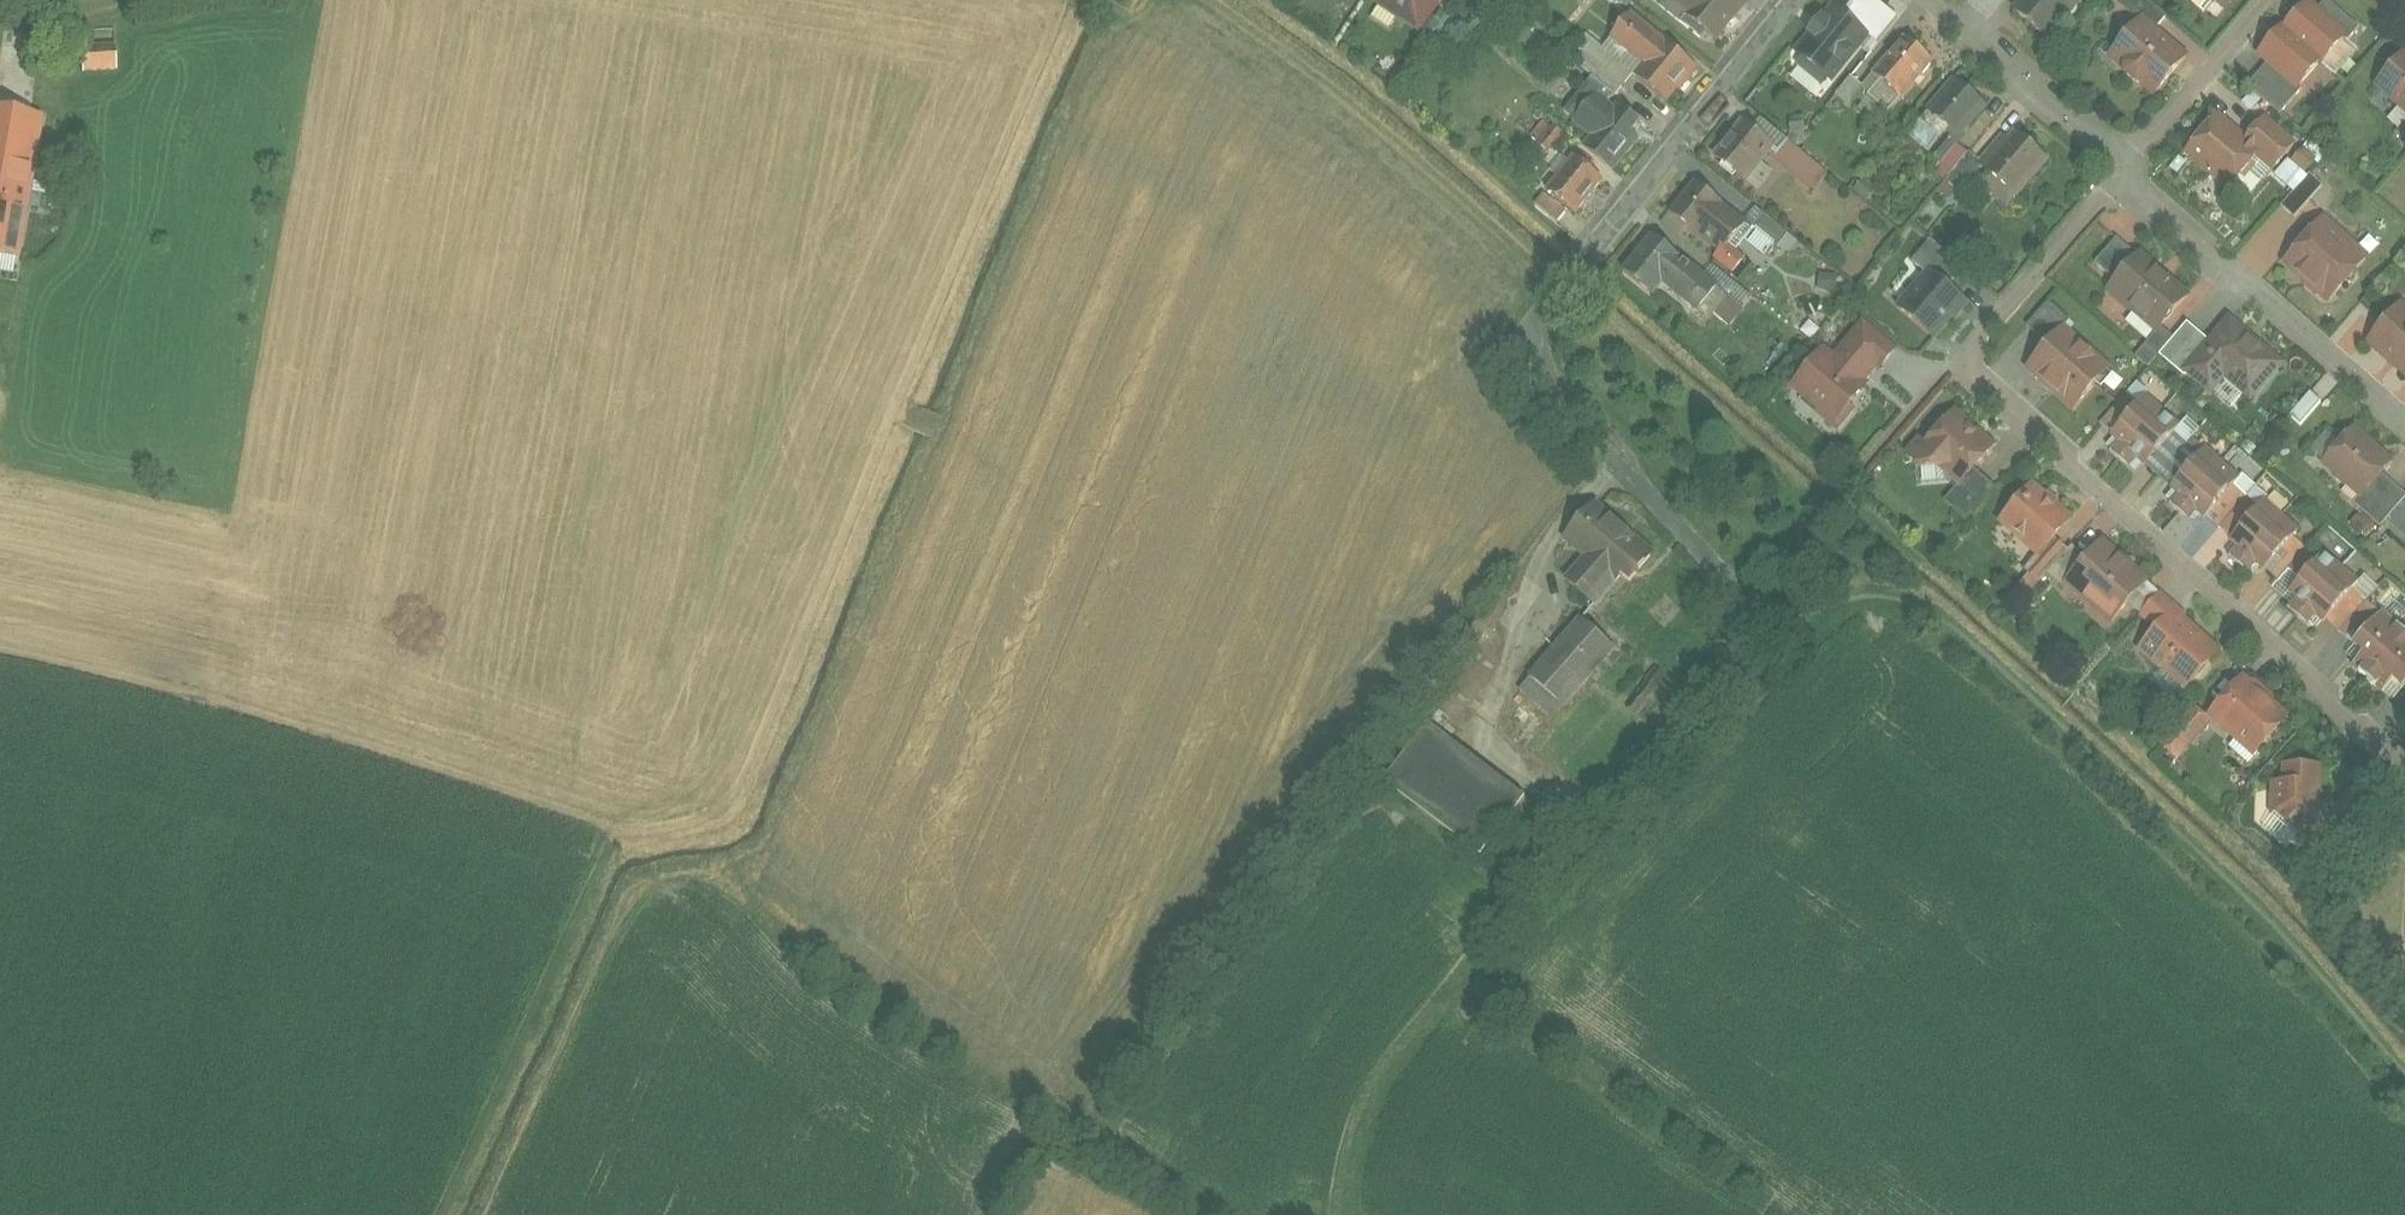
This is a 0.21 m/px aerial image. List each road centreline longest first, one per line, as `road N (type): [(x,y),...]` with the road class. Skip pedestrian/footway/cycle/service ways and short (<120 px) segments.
road 1 (residential): [(2125,172),(1958,358),(2399,756),(2404,750)]
road 2 (residential): [(2125,172),(2404,421)]
road 3 (residential): [(1556,288),(1794,0)]
road 4 (residential): [(1933,0),(2125,172)]
road 5 (residential): [(2271,0),(2125,172)]

